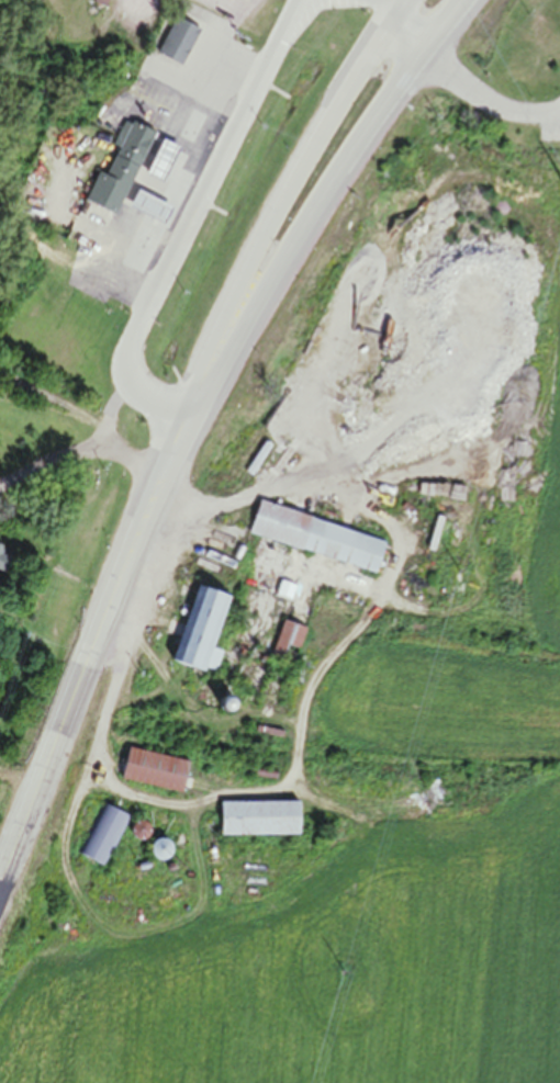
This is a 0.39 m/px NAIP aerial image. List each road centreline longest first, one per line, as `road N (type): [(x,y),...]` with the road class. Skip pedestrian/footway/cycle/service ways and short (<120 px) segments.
road 1 (primary): [(412,0),(236,294),(175,417),(126,549)]
road 2 (primary): [(126,549),(237,338),(360,143),(429,52)]
road 3 (residential): [(298,0),(138,318)]
road 4 (primary): [(0,880),(126,549)]
road 5 (residential): [(138,318),(123,356),(126,384),(193,427)]

